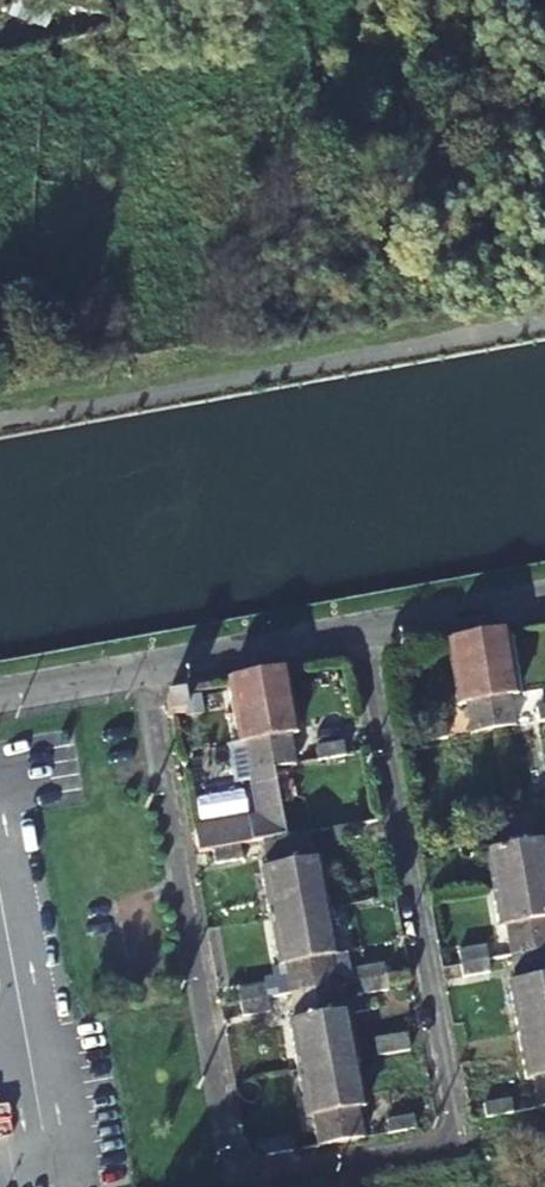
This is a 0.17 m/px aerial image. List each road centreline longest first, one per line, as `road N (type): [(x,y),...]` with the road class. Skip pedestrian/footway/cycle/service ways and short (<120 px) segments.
road 1 (residential): [(363,633),(456,1126),(448,1142),(344,1161)]
road 2 (residential): [(141,673),(234,1170),(266,1174),(344,1161)]
road 3 (residential): [(363,633),(141,673)]
road 4 (residential): [(544,600),(363,633)]
road 5 (residential): [(141,673),(0,698)]

